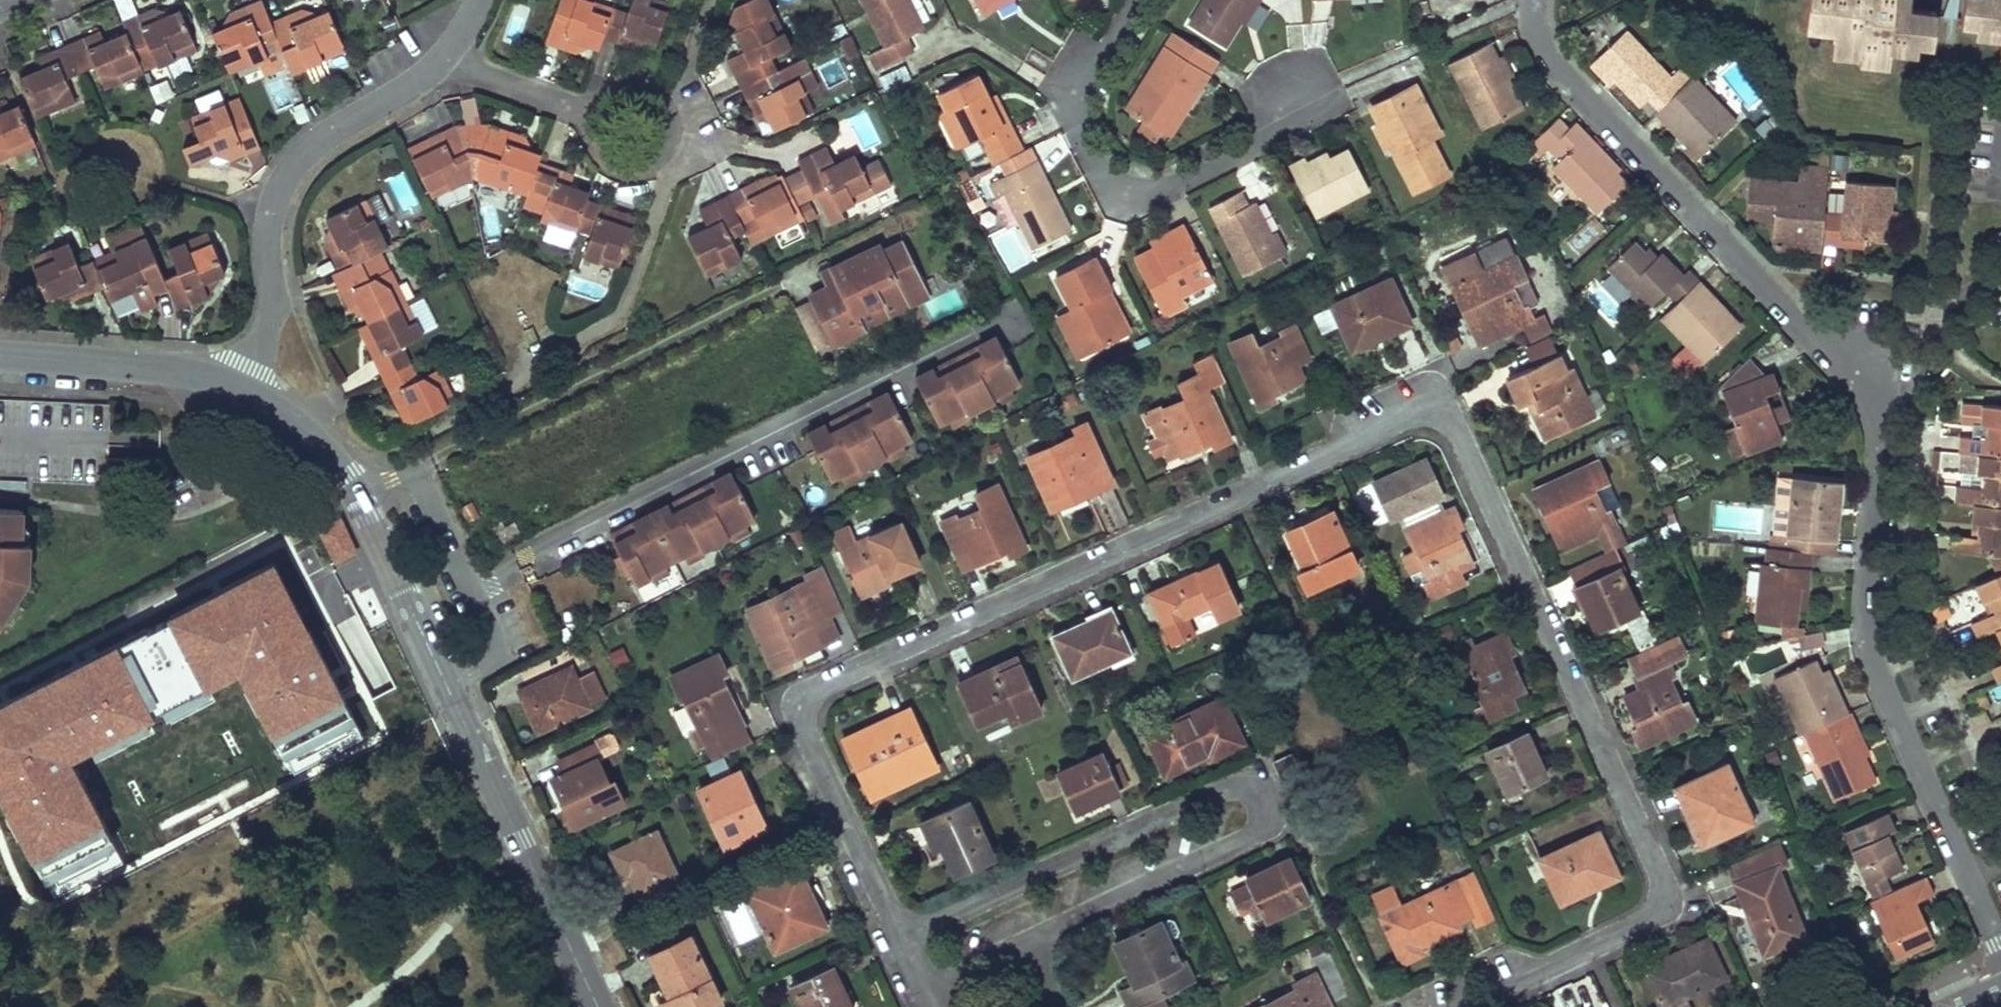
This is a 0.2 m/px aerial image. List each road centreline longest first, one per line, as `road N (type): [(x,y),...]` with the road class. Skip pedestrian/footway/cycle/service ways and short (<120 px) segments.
road 1 (residential): [(1464,1006),(1678,906),(1439,399),(798,698),(901,933)]
road 2 (residential): [(1533,0),(1542,55),(1851,363),(1876,406),(1864,628),(1875,670),(2000,929)]
road 3 (tertiary): [(241,383),(314,434),(347,474),(595,1006)]
road 4 (residential): [(1035,943),(1255,837),(1266,819),(1249,784),(1230,782),(901,933)]
road 5 (residential): [(1137,0),(1076,91),(1078,142),(1116,184),(1160,197),(1265,141),(1292,99)]
road 6 (residential): [(241,383),(272,312),(264,225),(285,173),(326,131),(445,56)]
road 7 (tertiary): [(0,344),(201,368),(241,383)]
road 8 (residential): [(445,56),(636,129)]

